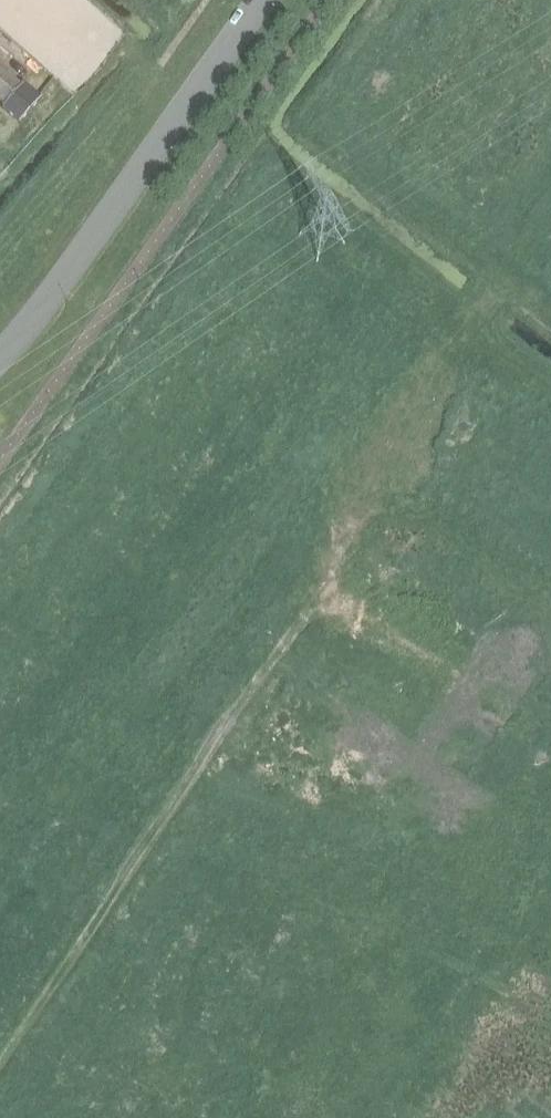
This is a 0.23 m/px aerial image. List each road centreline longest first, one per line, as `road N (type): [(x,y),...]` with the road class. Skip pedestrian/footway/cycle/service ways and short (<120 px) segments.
road 1 (unclassified): [(0,356),(262,0)]

